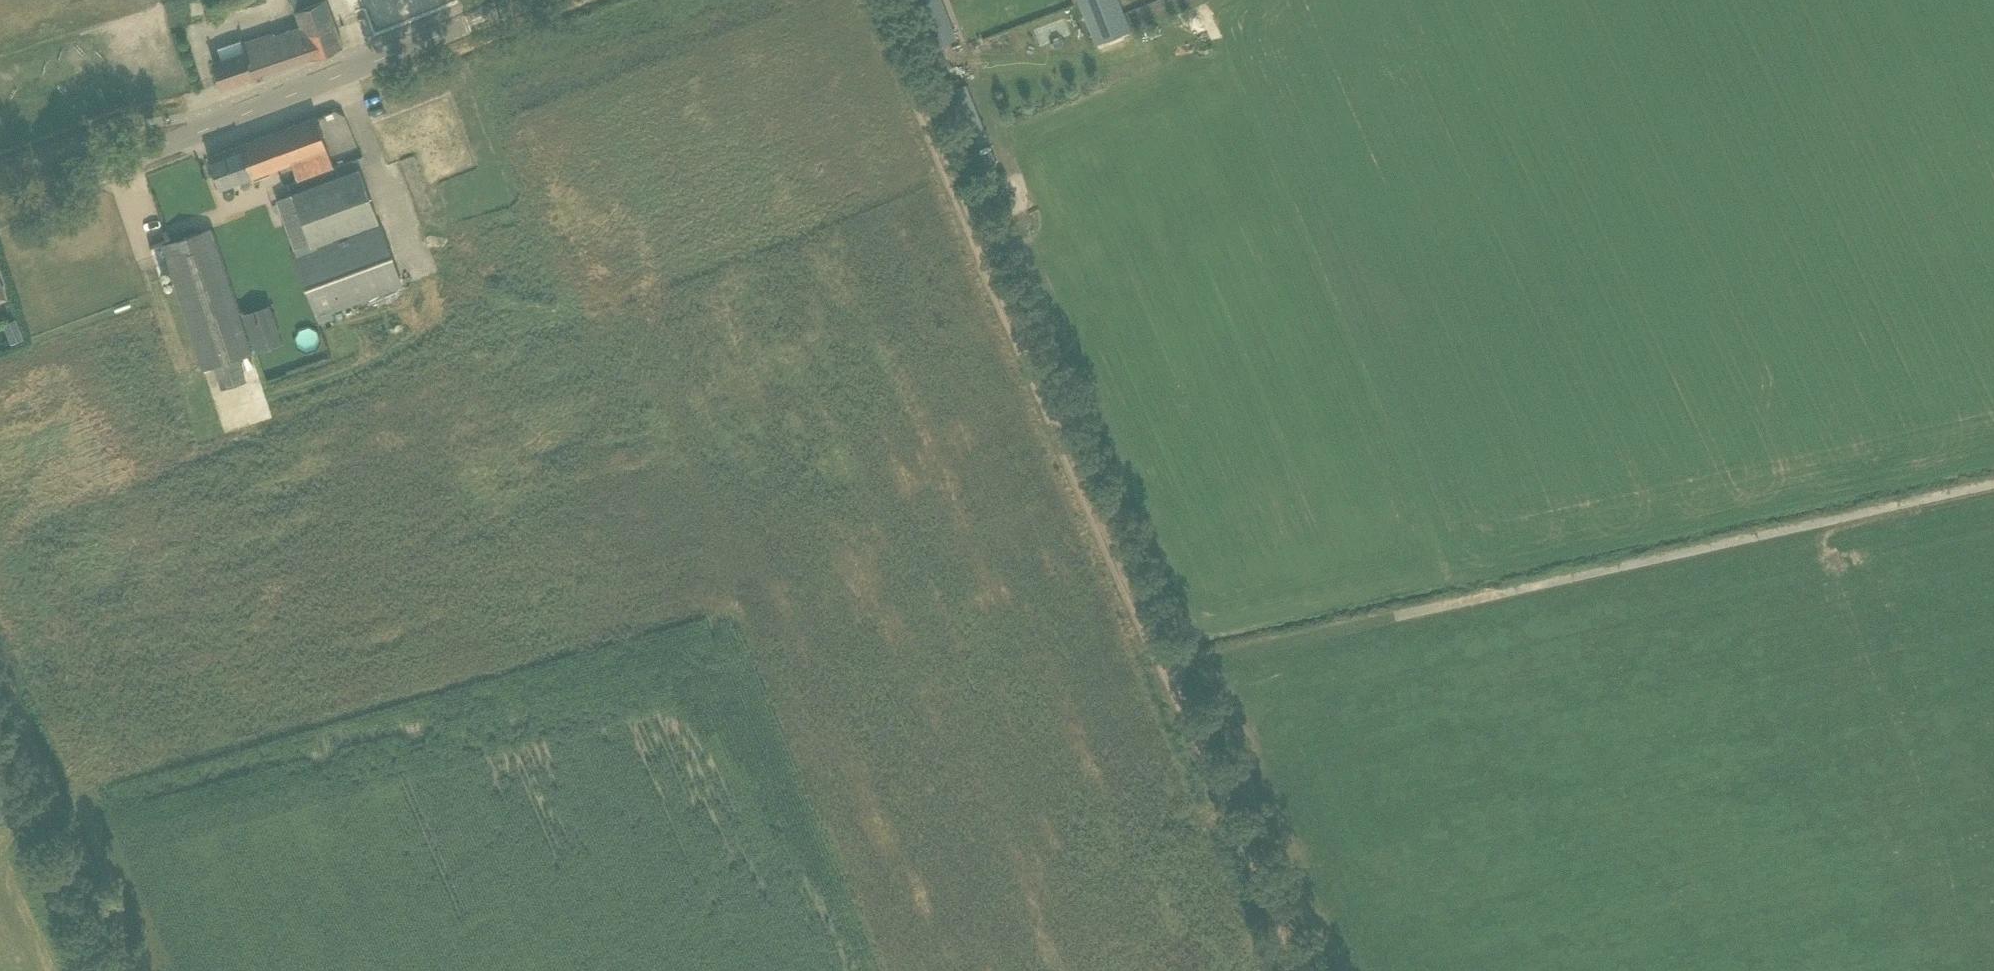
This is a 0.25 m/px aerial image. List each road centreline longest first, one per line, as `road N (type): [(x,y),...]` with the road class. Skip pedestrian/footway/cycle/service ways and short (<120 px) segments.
road 1 (track): [(880,0),(1300,970)]
road 2 (tertiary): [(0,213),(553,0)]
road 3 (track): [(0,680),(126,970)]

